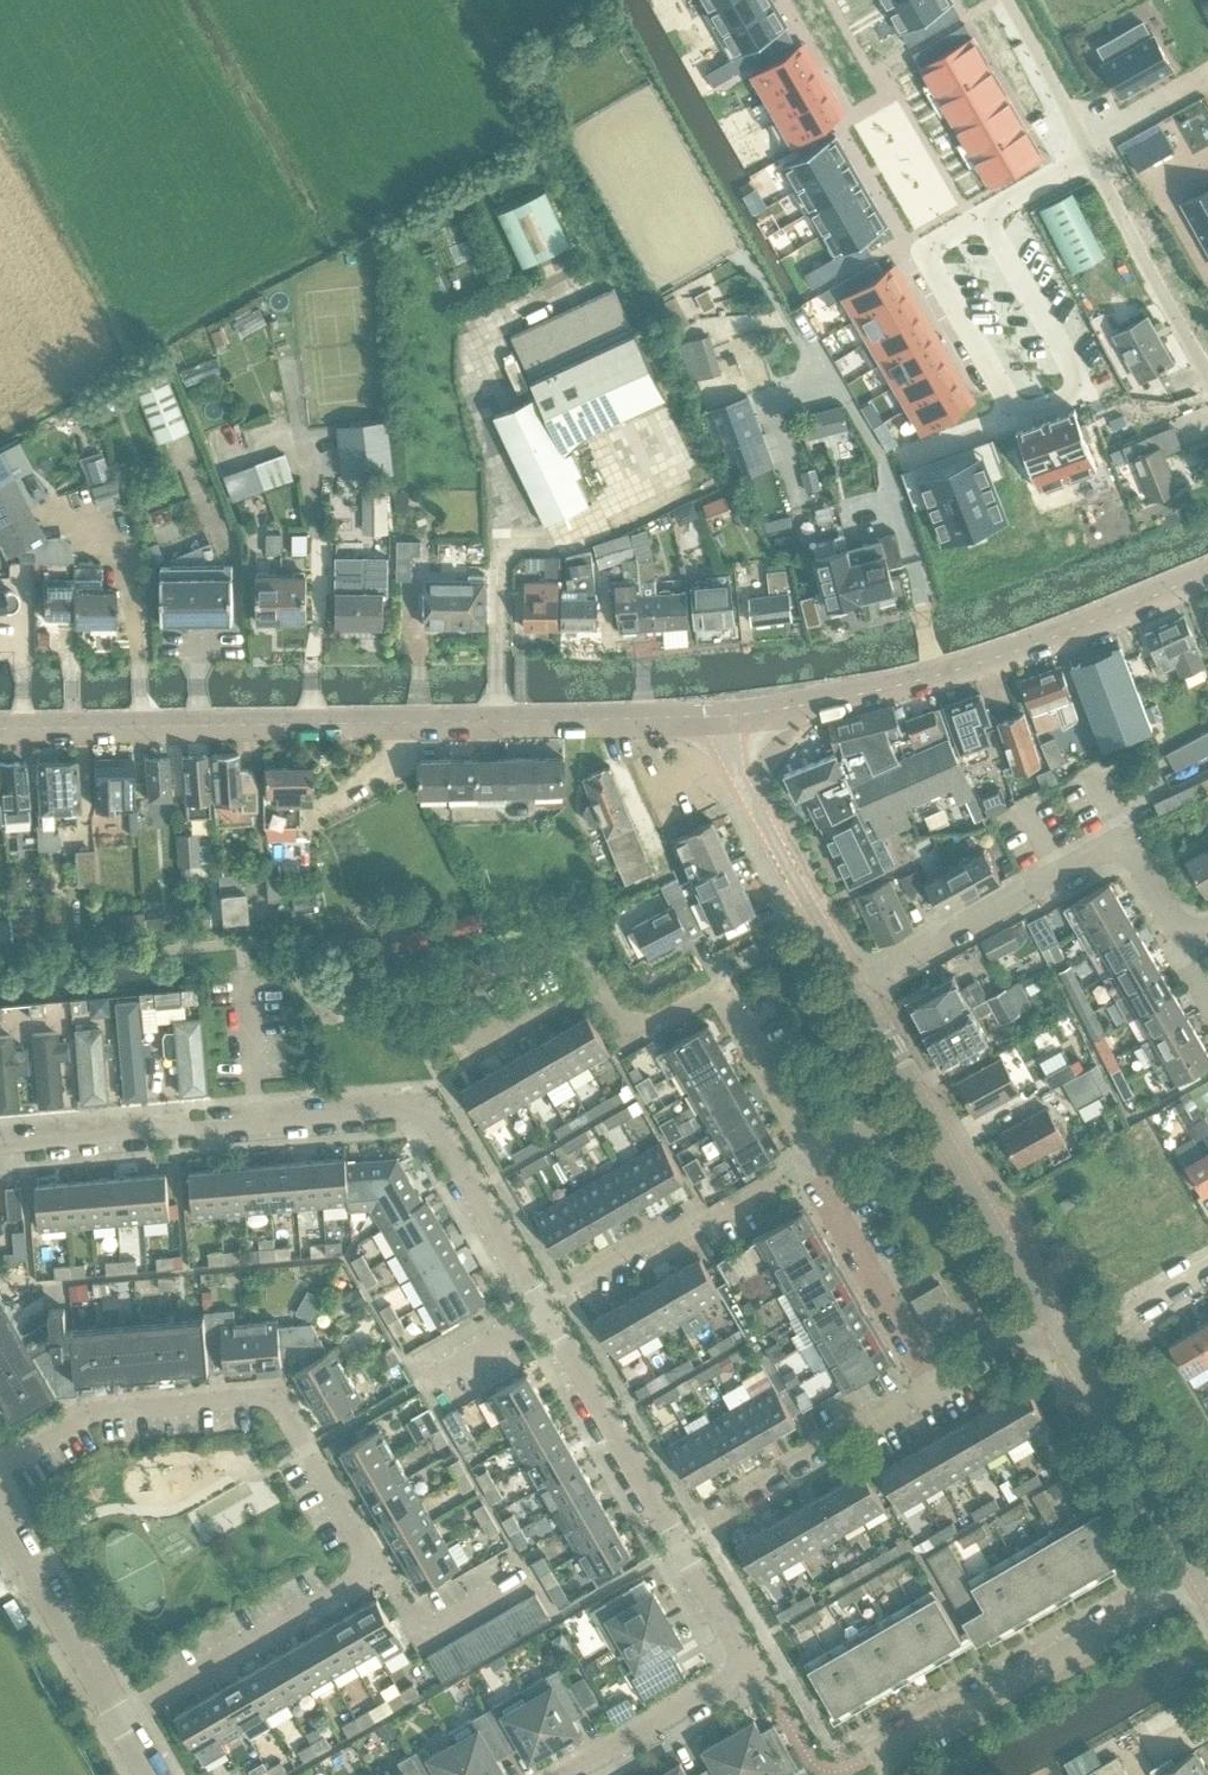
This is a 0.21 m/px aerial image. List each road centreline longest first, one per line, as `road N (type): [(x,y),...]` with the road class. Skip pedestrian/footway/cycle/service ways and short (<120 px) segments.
road 1 (residential): [(568,1774),(735,1680),(741,1649),(433,1117),(400,1108),(199,1132),(175,1122),(0,1145)]
road 2 (residential): [(119,1717),(341,1588),(361,1573),(363,1548),(272,1397),(91,1414),(0,1468)]
road 3 (residential): [(723,716),(0,728)]
road 4 (residential): [(723,716),(797,708),(1046,643),(1207,574)]
road 5 (residential): [(856,987),(1126,837),(1185,944)]
road 6 (residential): [(868,1758),(1198,1579)]
road 7 (residential): [(983,216),(922,251),(1013,416),(1085,393)]
road 8 (residential): [(718,989),(627,1035),(595,986),(467,1055)]
road 9 (residential): [(723,716),(738,770),(856,987)]
road 10 (residential): [(1066,1352),(1198,1579)]
road 11 (residential): [(580,1277),(686,1214),(713,1224),(807,1166)]
road 12 (residential): [(1207,380),(1088,149)]
road 13 (residential): [(922,1099),(1048,1320)]
road 14 (residential): [(932,1387),(807,1166)]
road 15 (residential): [(712,1506),(932,1387)]
road 16 (residential): [(119,1717),(0,1514)]
road 17 (residential): [(1085,393),(983,216)]
road 18 (residential): [(807,1166),(796,1124),(718,989)]
road 19 (residential): [(1088,149),(1005,0)]
road 20 (residential): [(1207,1269),(1066,1352)]
road 21 (residential): [(1088,149),(1207,81)]
road 22 (residential): [(932,1387),(1048,1320)]
road 23 (residential): [(807,1166),(922,1099)]
road 24 (residential): [(856,987),(922,1099)]
road 25 (residential): [(983,216),(1088,149)]

